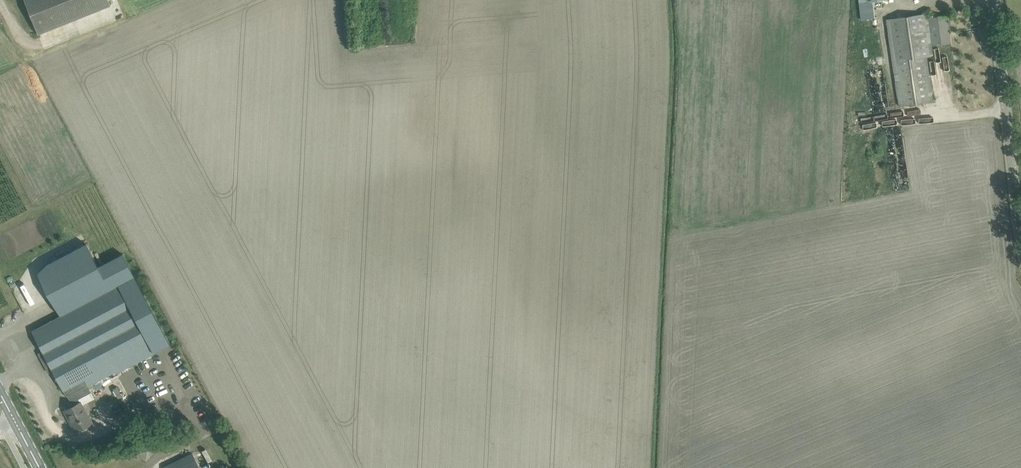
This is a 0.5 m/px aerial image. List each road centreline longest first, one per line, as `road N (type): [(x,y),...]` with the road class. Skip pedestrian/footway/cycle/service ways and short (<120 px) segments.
road 1 (unclassified): [(1020,247),(996,0)]

